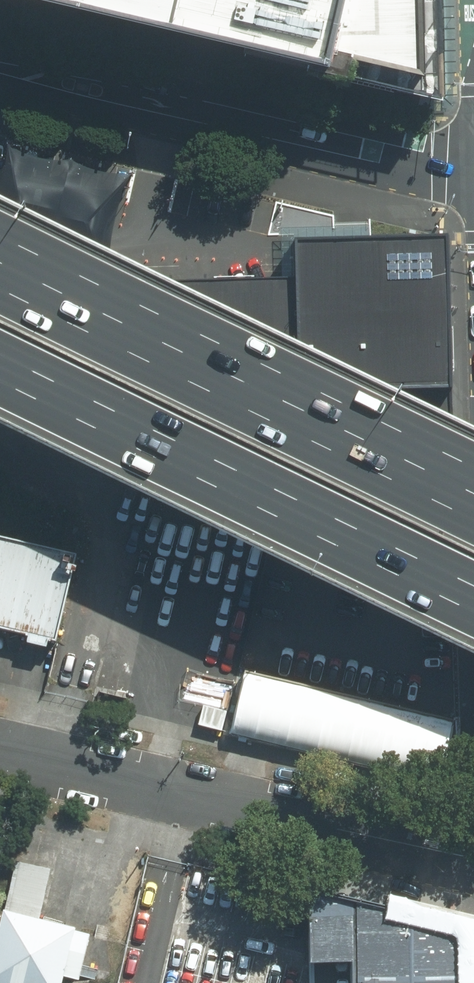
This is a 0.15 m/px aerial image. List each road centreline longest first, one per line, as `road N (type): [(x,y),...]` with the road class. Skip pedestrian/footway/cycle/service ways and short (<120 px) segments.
road 1 (motorway): [(0,279),(473,507)]
road 2 (motorway): [(473,571),(0,345)]
road 3 (residential): [(473,864),(0,748)]
road 4 (residential): [(0,64),(473,171)]

